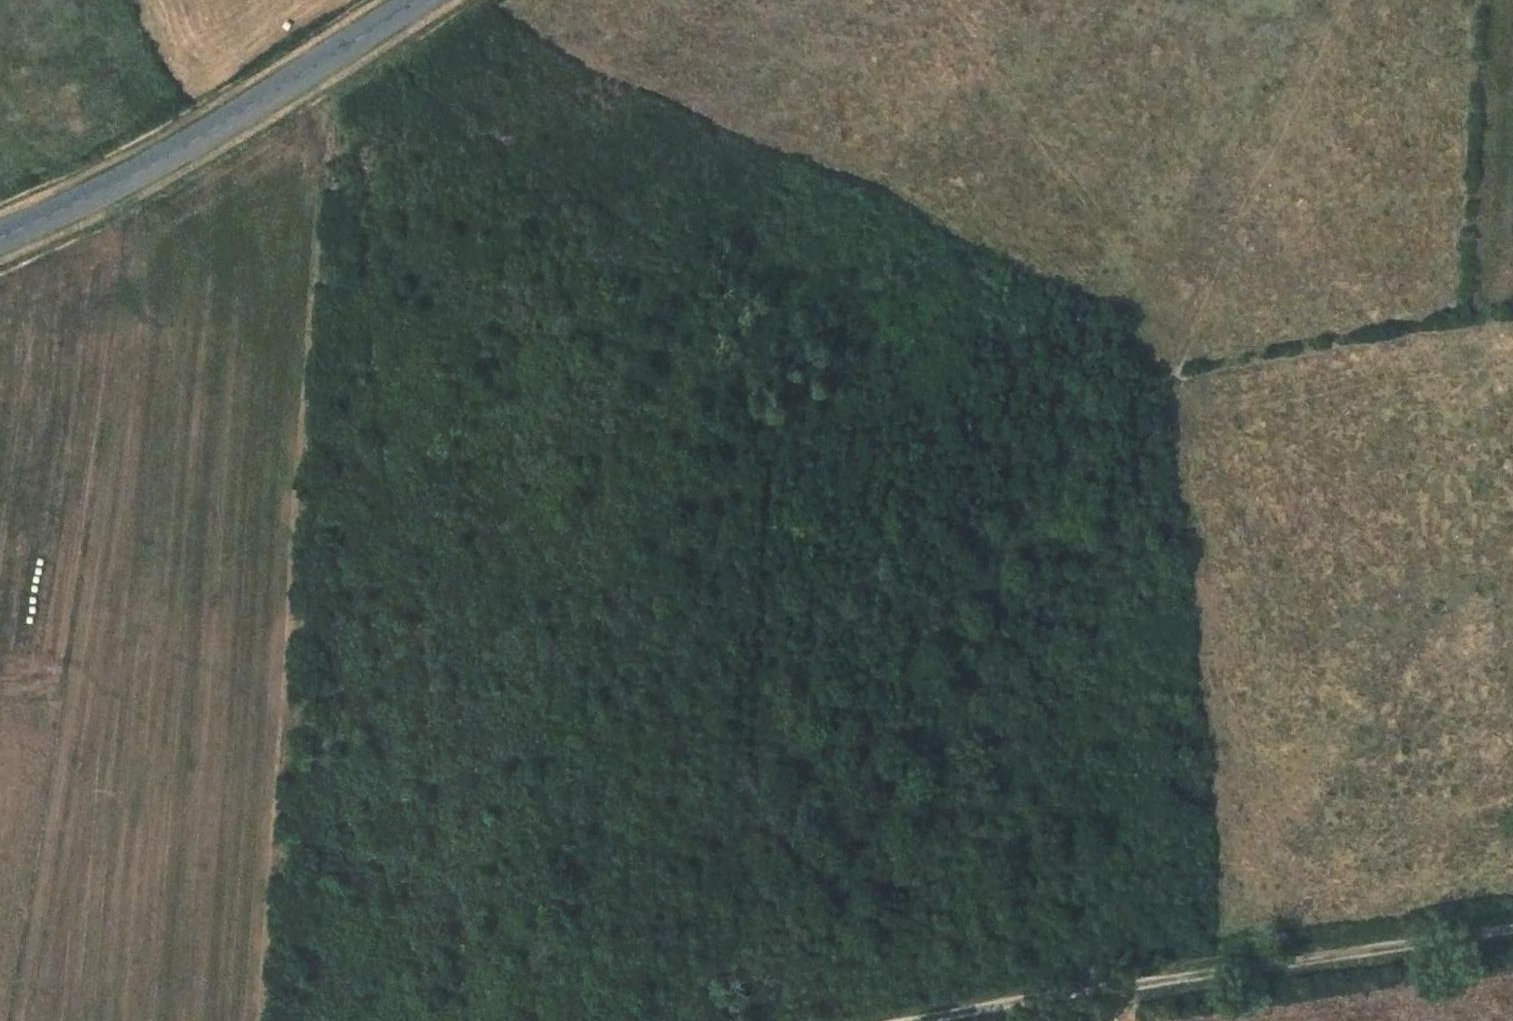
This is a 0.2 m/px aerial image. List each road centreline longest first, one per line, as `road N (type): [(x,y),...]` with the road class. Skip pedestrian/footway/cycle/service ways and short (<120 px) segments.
road 1 (track): [(1512,921),(918,1020)]
road 2 (secondary): [(428,0),(127,181),(0,238)]

